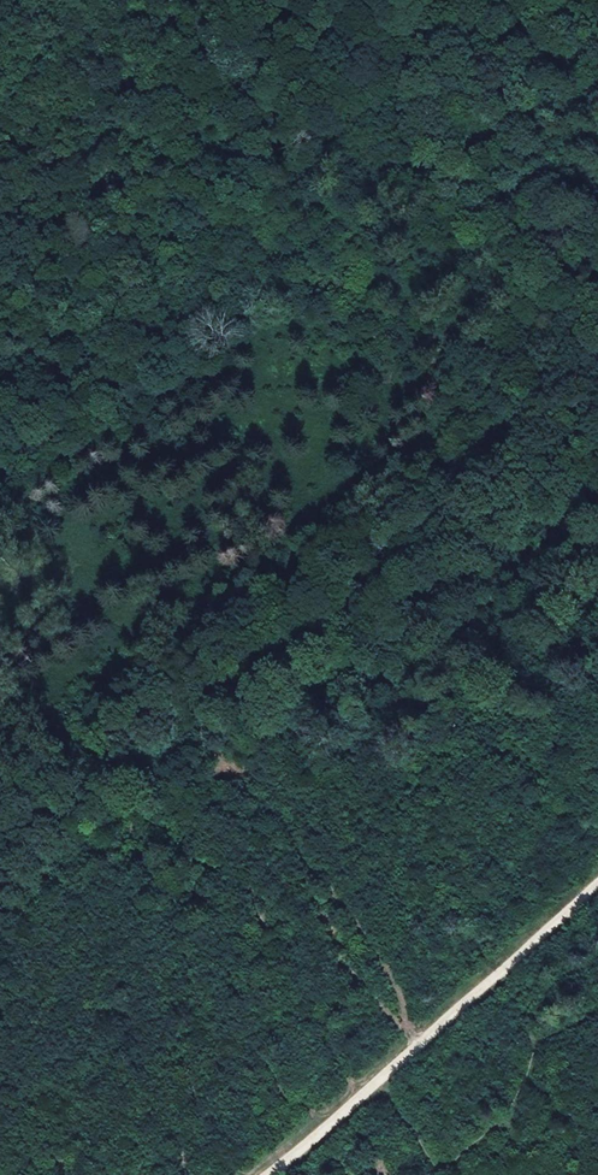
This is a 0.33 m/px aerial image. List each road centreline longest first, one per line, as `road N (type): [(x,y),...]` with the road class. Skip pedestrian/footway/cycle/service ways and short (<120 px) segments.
road 1 (track): [(0,839),(302,616),(558,391),(562,313),(446,196),(388,101),(469,0)]
road 2 (track): [(0,219),(186,189),(330,54),(388,101)]
road 3 (track): [(597,874),(268,1174)]

